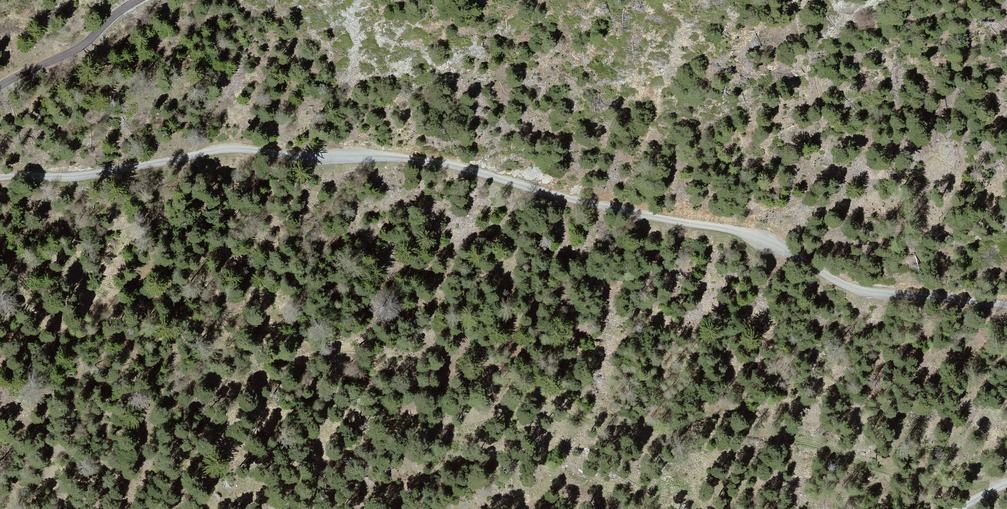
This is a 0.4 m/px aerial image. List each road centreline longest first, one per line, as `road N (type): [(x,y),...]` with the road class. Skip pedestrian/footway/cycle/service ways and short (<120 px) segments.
road 1 (unclassified): [(1006,311),(964,298),(878,295),(838,285),(767,242),(606,210),(457,167),(222,149),(116,174),(0,178)]
road 2 (track): [(989,493),(983,484),(901,474),(753,432),(595,421),(530,387),(267,337)]
road 3 (track): [(0,87),(87,45),(141,0)]
road 4 (track): [(411,432),(468,422),(540,394)]

